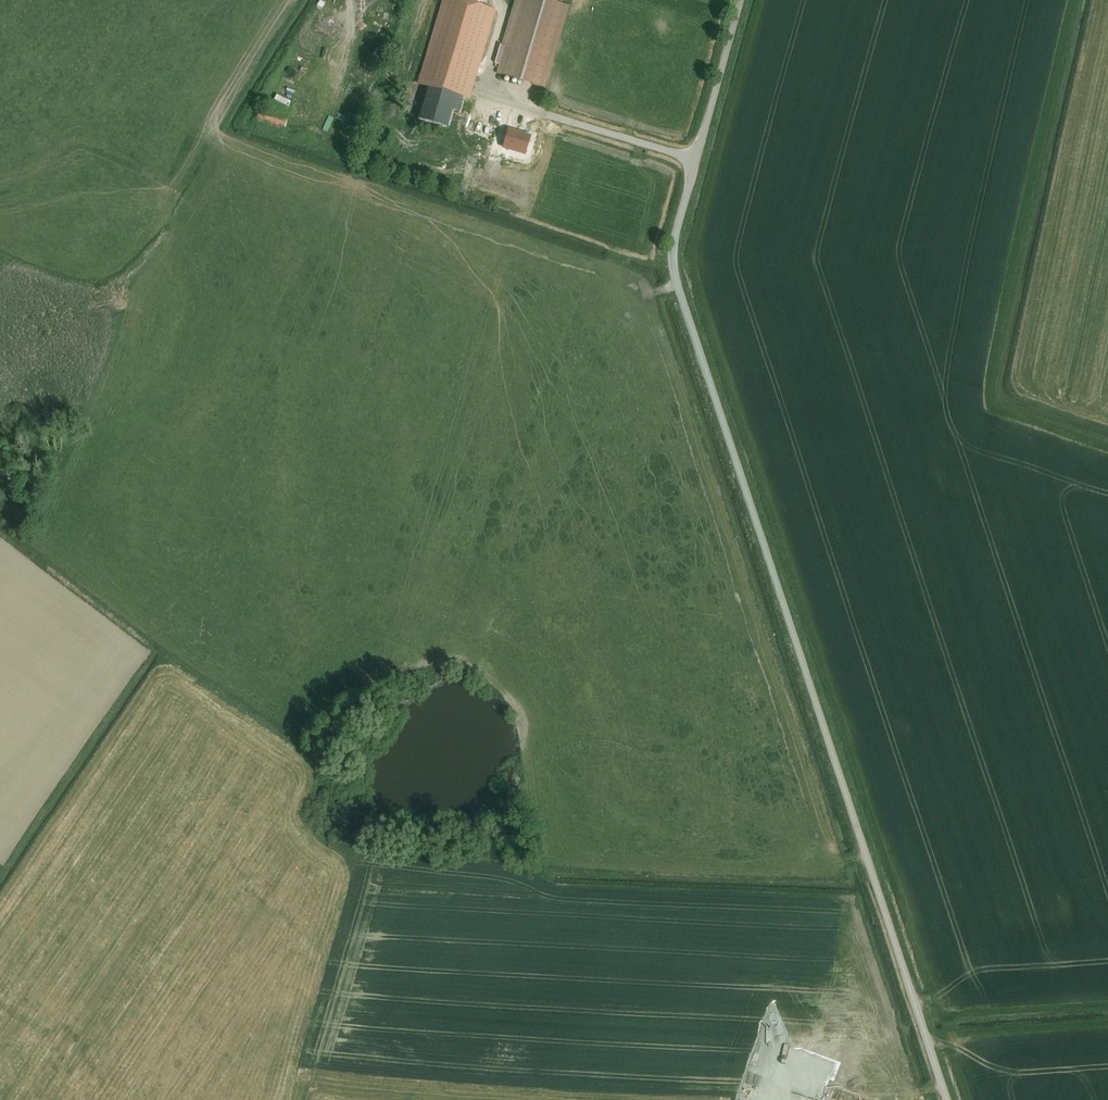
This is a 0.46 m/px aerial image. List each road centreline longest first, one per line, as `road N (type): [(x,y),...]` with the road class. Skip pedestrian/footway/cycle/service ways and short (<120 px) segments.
road 1 (unclassified): [(739,0),(667,251),(946,1099)]

